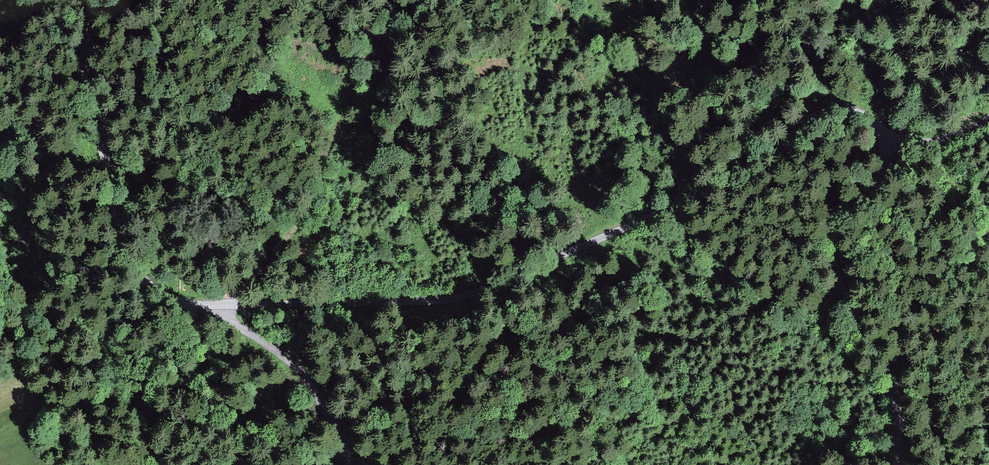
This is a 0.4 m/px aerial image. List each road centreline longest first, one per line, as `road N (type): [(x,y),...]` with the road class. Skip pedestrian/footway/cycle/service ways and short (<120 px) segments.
road 1 (unclassified): [(96,0),(86,69),(128,257),(157,291),(196,306),(473,294),(662,210),(823,111),(866,120),(888,154),(840,223),(833,257),(891,378),(897,464)]
road 2 (track): [(349,464),(351,435),(298,362),(205,306)]

